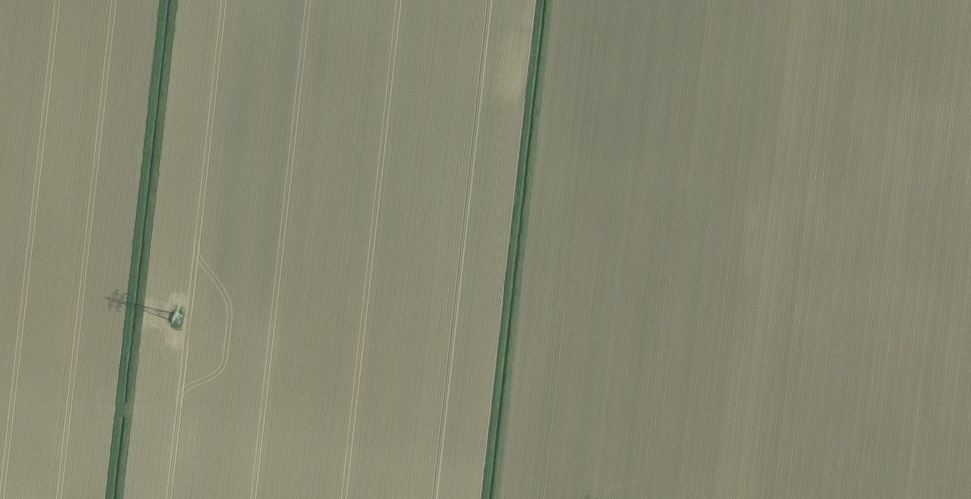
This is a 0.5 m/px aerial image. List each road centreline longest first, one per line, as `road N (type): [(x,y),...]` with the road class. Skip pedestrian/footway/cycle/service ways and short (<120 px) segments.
road 1 (track): [(552,0),(498,498)]

